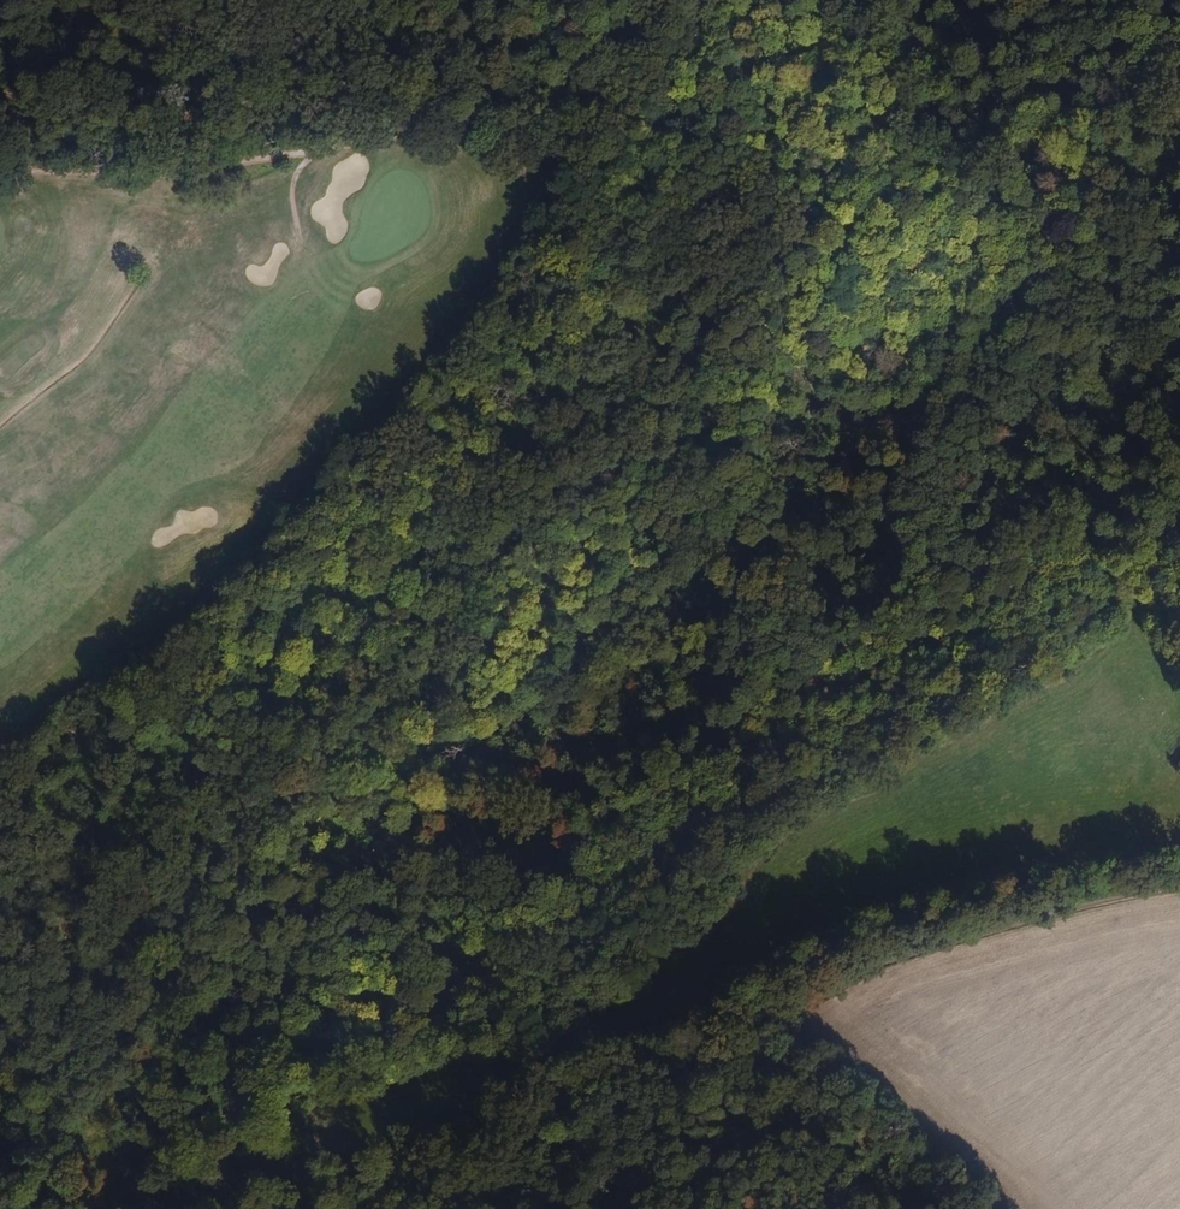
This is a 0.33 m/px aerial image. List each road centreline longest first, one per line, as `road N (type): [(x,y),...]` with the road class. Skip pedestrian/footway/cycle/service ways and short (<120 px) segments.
road 1 (track): [(1179,886),(1010,922),(882,966),(459,1208)]
road 2 (track): [(1053,329),(1179,474)]
road 3 (track): [(1179,92),(1068,46),(1017,0)]

